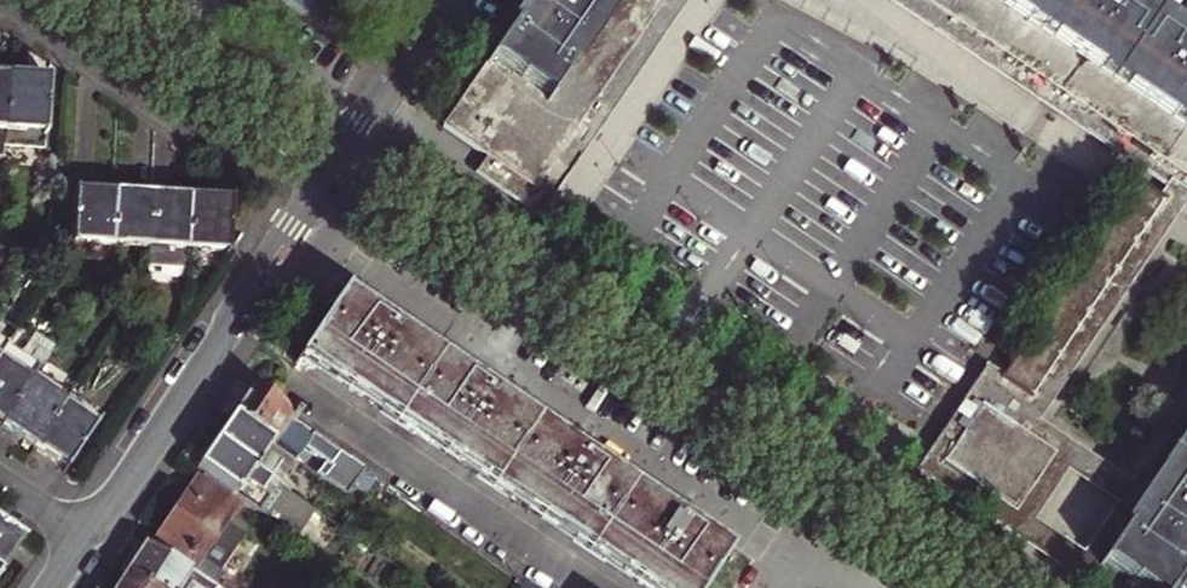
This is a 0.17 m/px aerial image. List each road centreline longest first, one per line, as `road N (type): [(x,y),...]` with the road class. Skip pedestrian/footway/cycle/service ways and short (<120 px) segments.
road 1 (residential): [(335,165),(970,587)]
road 2 (tertiary): [(87,536),(335,165)]
road 3 (residential): [(295,389),(593,587)]
road 4 (residential): [(1,0),(219,142),(248,107)]
road 5 (tertiary): [(335,165),(448,0)]
road 6 (residential): [(89,0),(248,107)]

